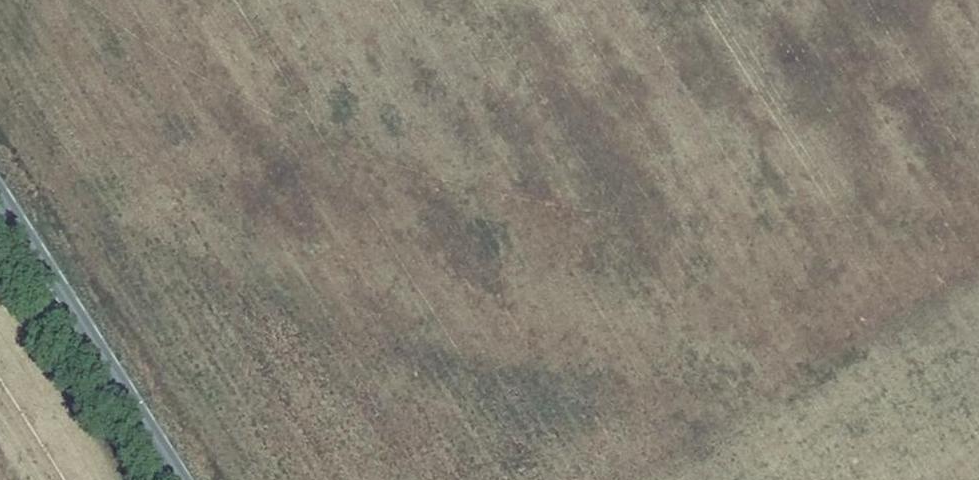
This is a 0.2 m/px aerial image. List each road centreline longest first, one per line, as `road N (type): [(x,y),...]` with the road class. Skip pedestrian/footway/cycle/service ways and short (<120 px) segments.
road 1 (secondary): [(159,479),(0,231)]

